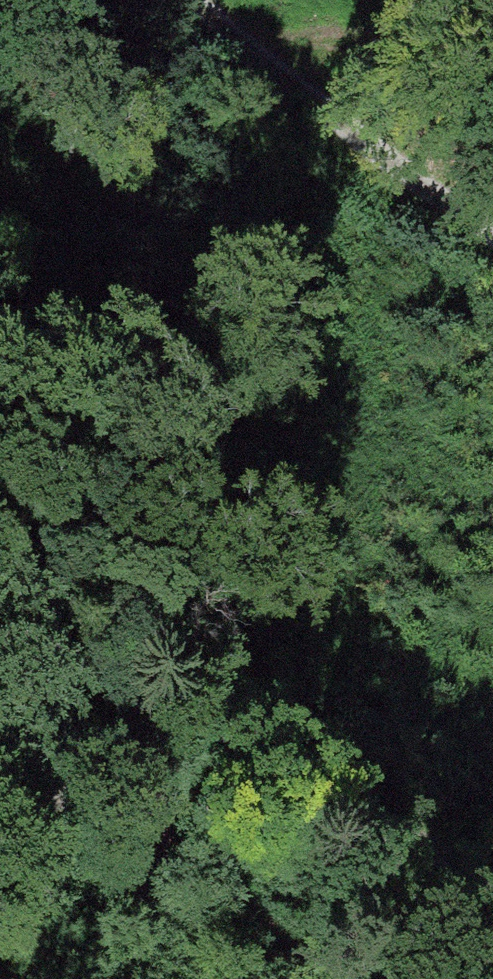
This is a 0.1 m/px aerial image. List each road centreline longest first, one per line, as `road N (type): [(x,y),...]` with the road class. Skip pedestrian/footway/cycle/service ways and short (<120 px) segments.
road 1 (track): [(0,806),(163,783),(318,804),(464,853),(492,872)]
road 2 (track): [(201,0),(360,133),(492,225)]
road 3 (track): [(109,791),(336,978)]
road 4 (track): [(238,31),(343,41),(490,18)]

